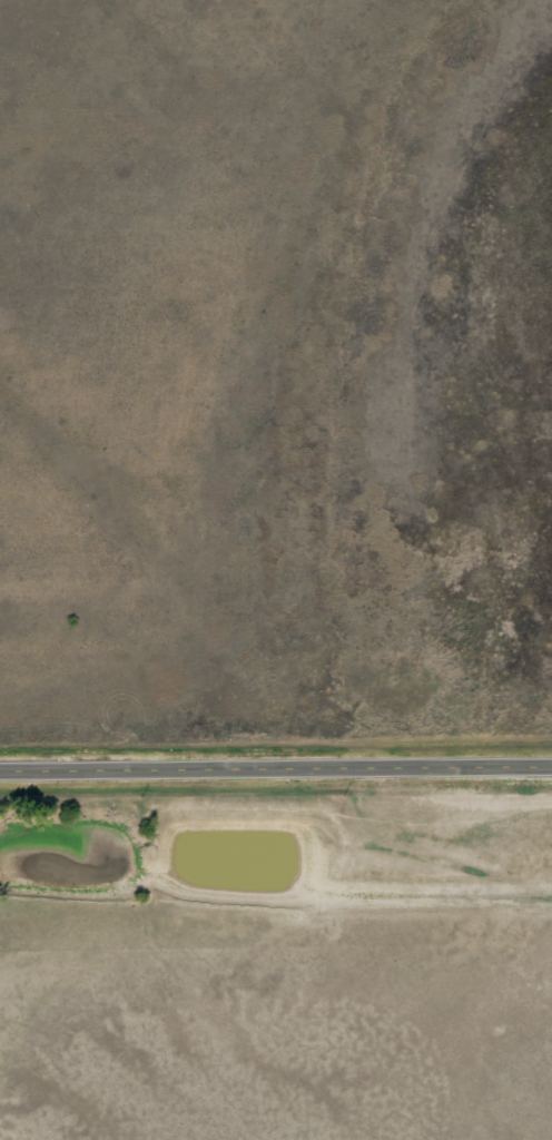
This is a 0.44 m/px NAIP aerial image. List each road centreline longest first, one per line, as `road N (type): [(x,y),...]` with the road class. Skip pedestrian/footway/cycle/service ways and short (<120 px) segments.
road 1 (secondary): [(0,779),(551,775)]

